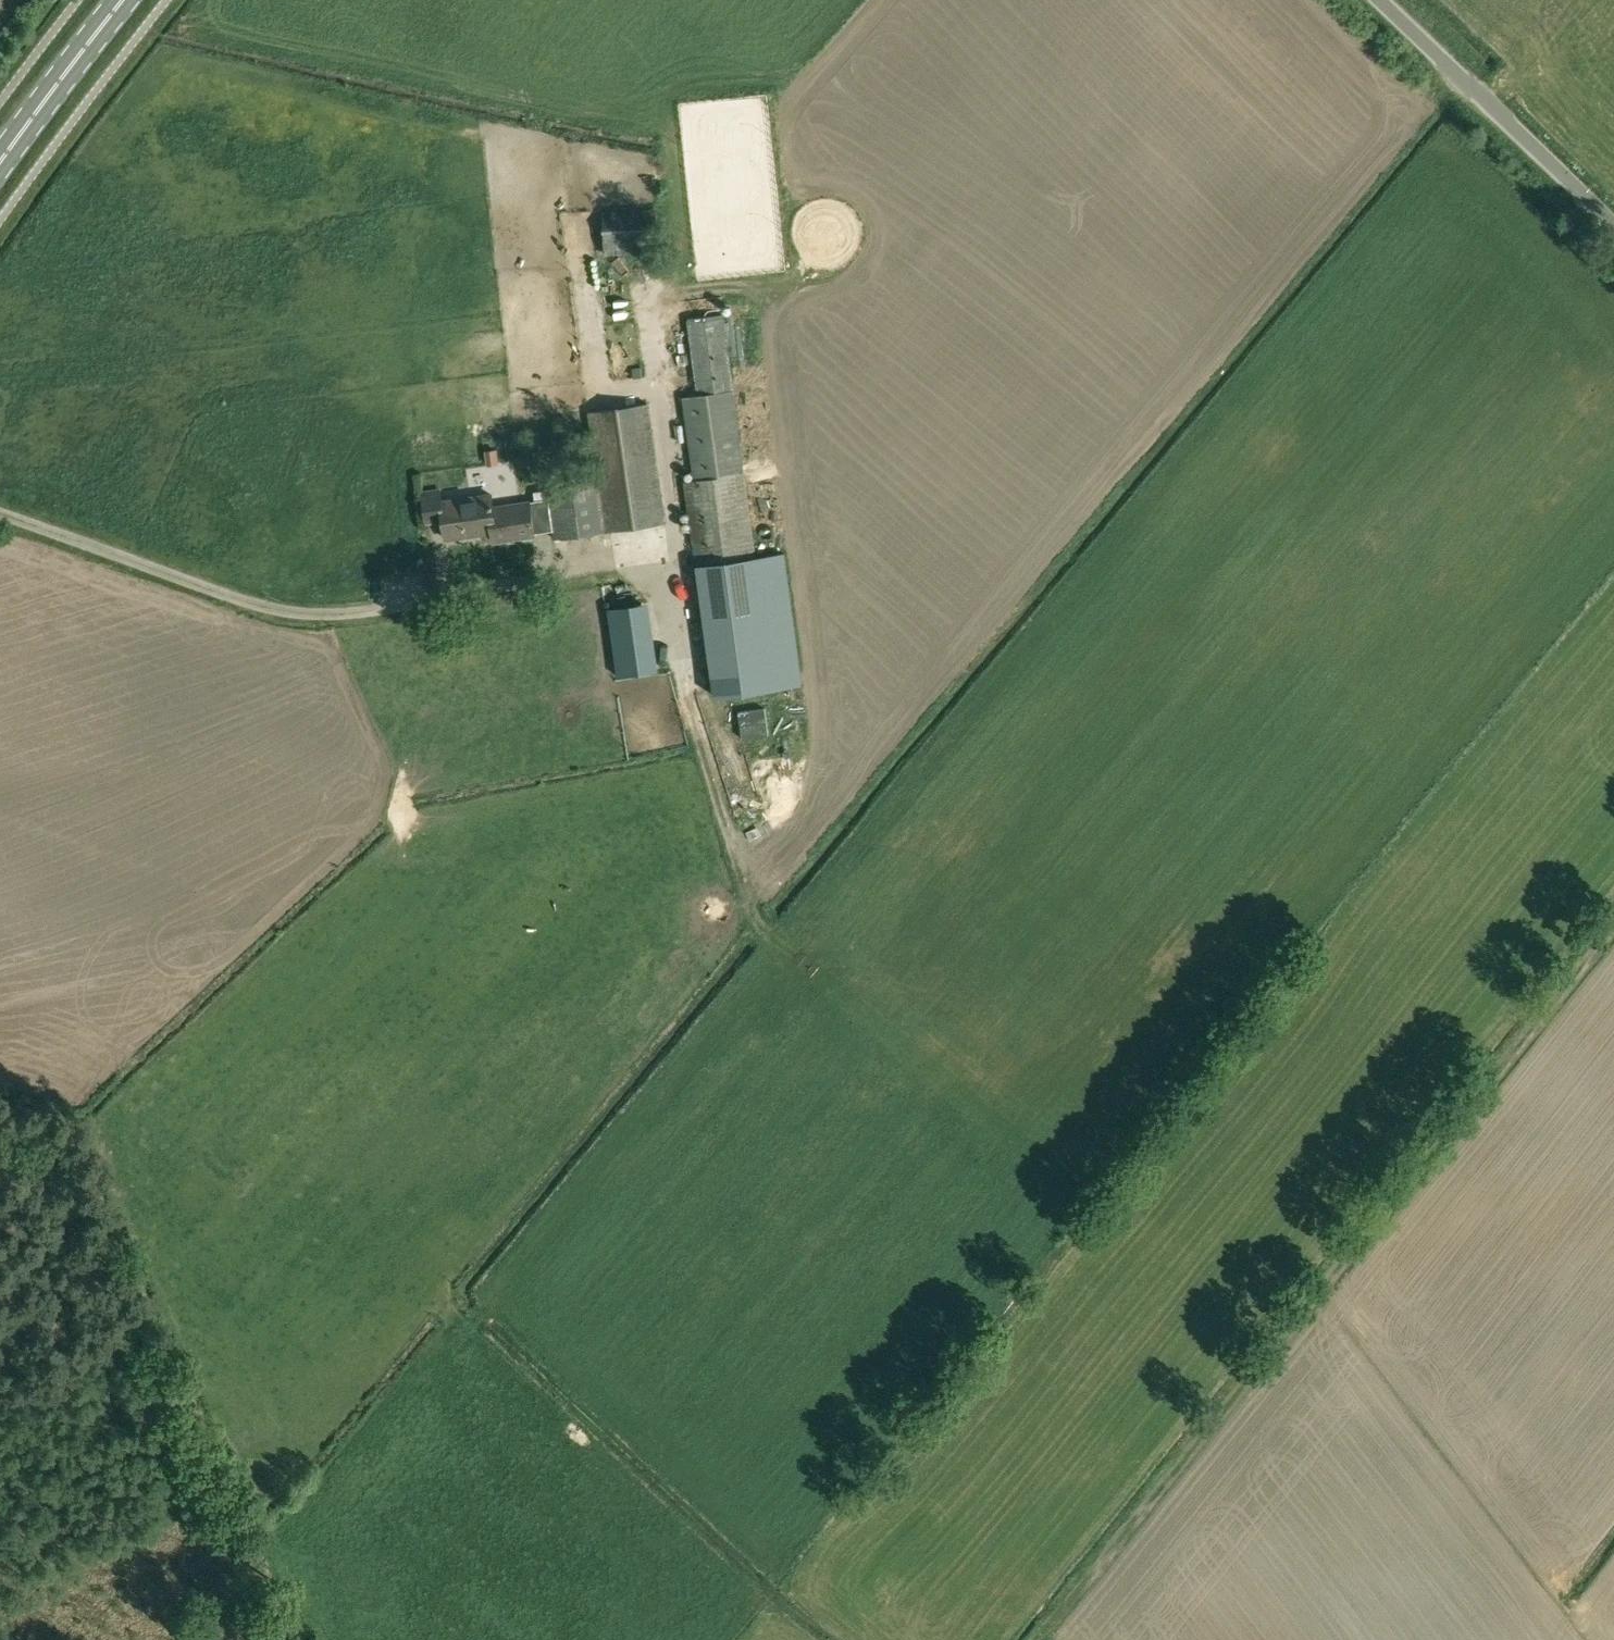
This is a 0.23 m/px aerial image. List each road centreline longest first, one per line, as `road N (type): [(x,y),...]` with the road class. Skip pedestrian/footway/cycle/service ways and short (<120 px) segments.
road 1 (unclassified): [(1613,224),(1377,0)]
road 2 (secondary): [(0,167),(127,0)]

